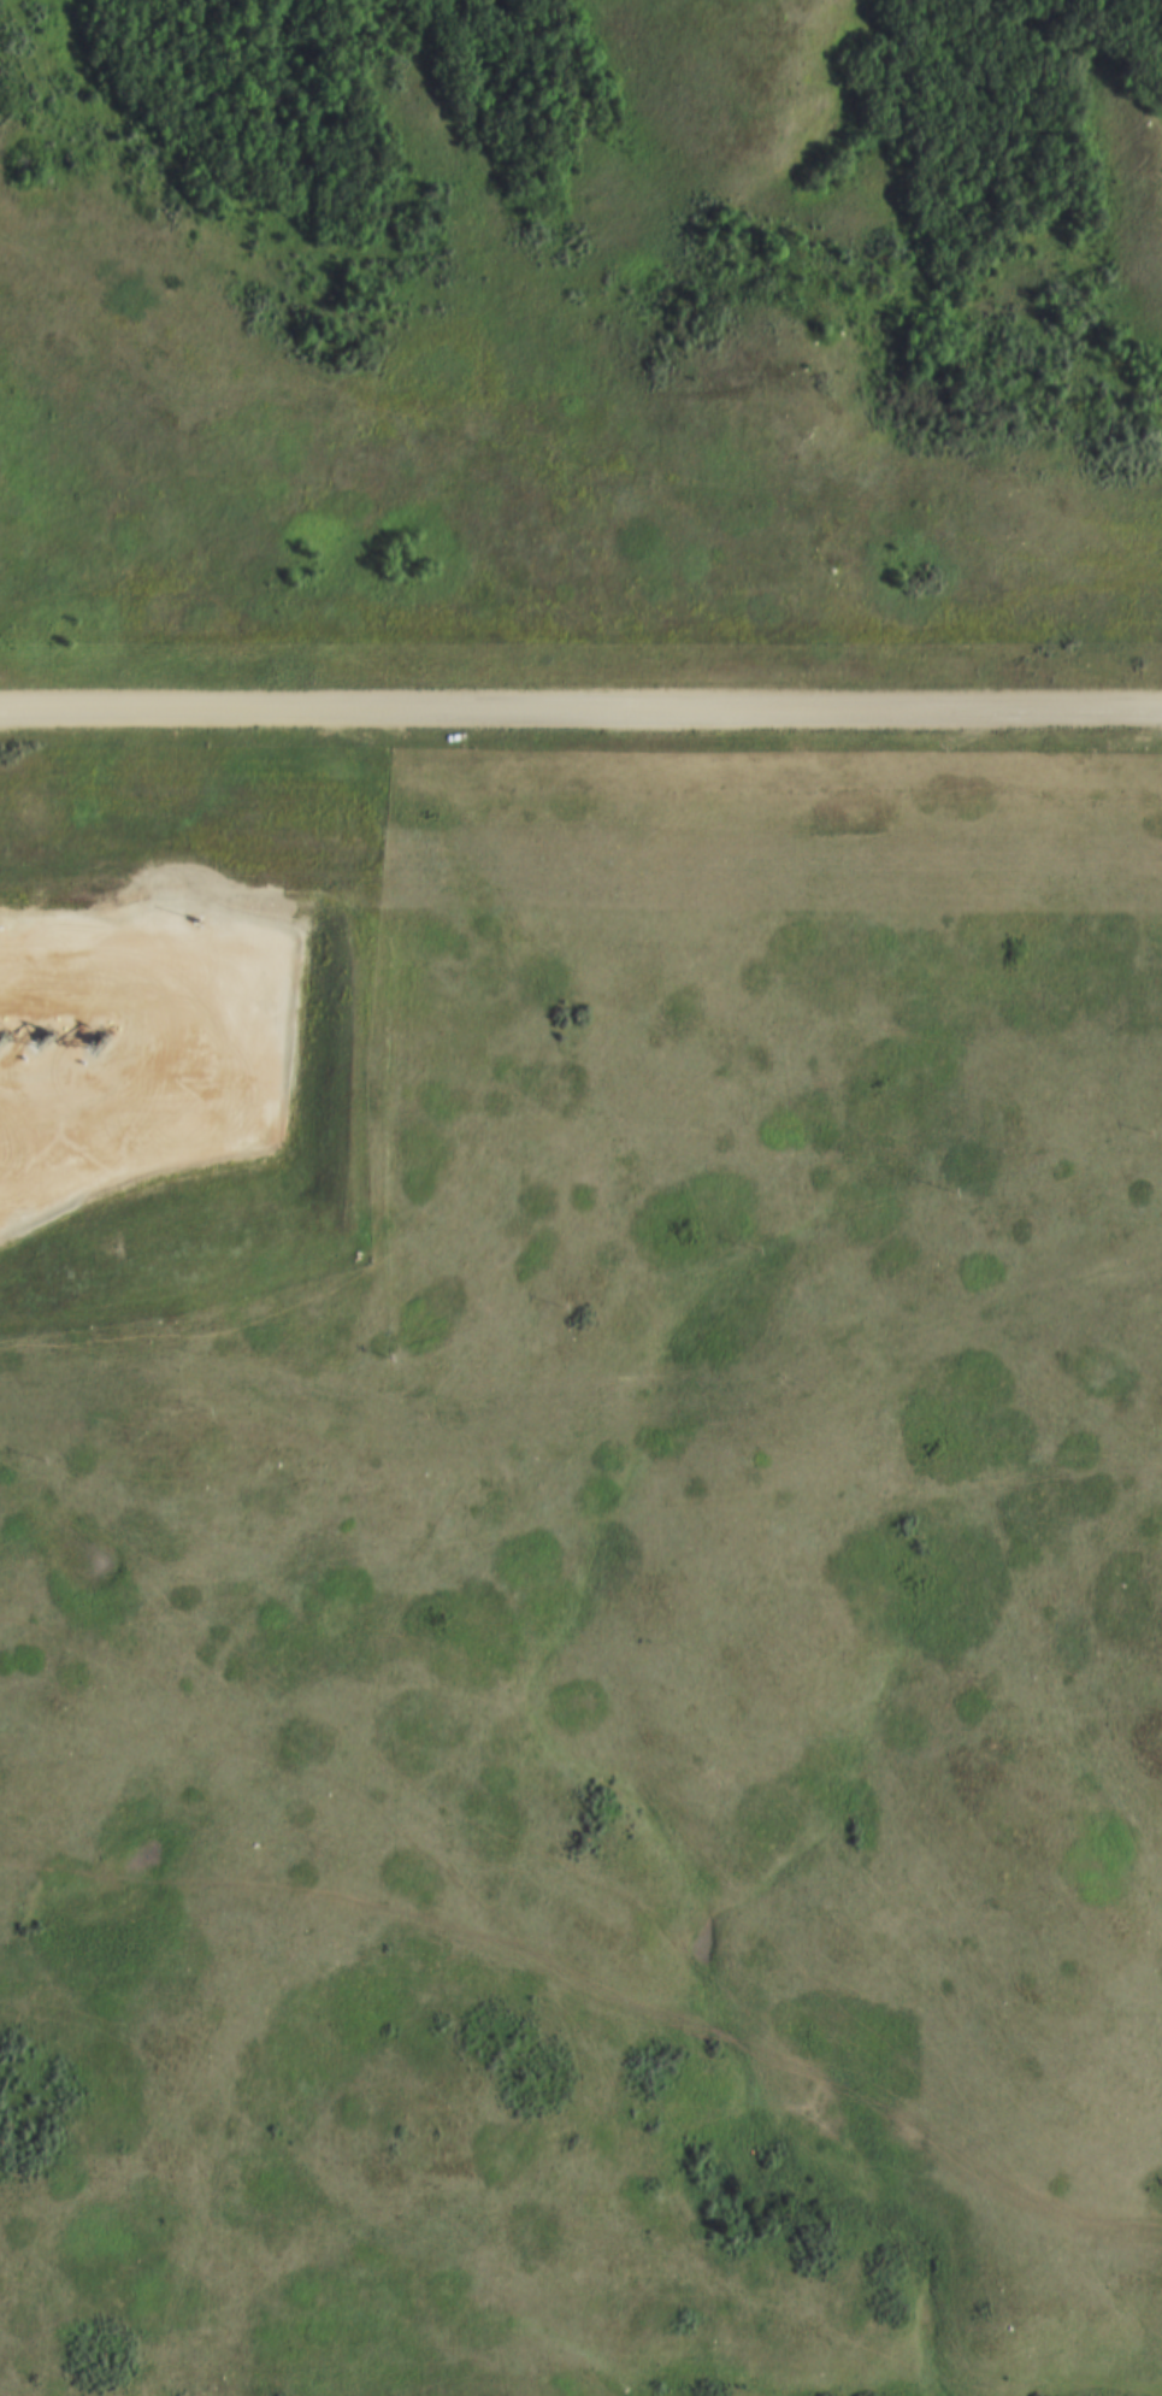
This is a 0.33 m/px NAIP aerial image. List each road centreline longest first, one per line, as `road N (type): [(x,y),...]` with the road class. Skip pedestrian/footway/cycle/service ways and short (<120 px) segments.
road 1 (residential): [(0,718),(1161,713)]

